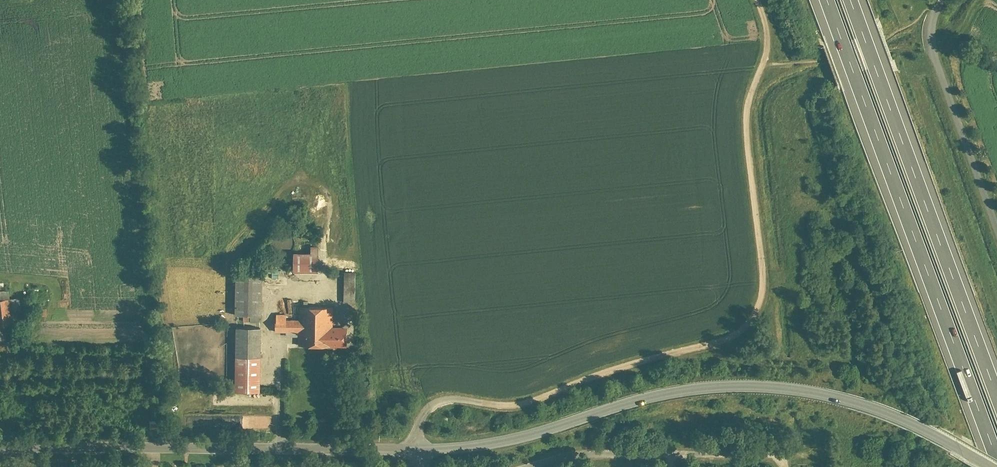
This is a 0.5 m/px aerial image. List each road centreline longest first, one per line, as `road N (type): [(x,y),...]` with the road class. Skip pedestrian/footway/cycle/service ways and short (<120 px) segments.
road 1 (residential): [(945,440),(869,405),(773,385),(688,389),(513,440),(459,448),(0,451)]
road 2 (track): [(415,449),(421,421),(437,401),(531,403),(635,363),(724,341),(756,313),(765,292),(746,120),(764,55),(756,0)]
road 3 (motorway): [(827,0),(996,458)]
road 4 (motorway): [(996,394),(851,0)]
road 5 (unclassified): [(996,228),(929,43),(943,0)]

